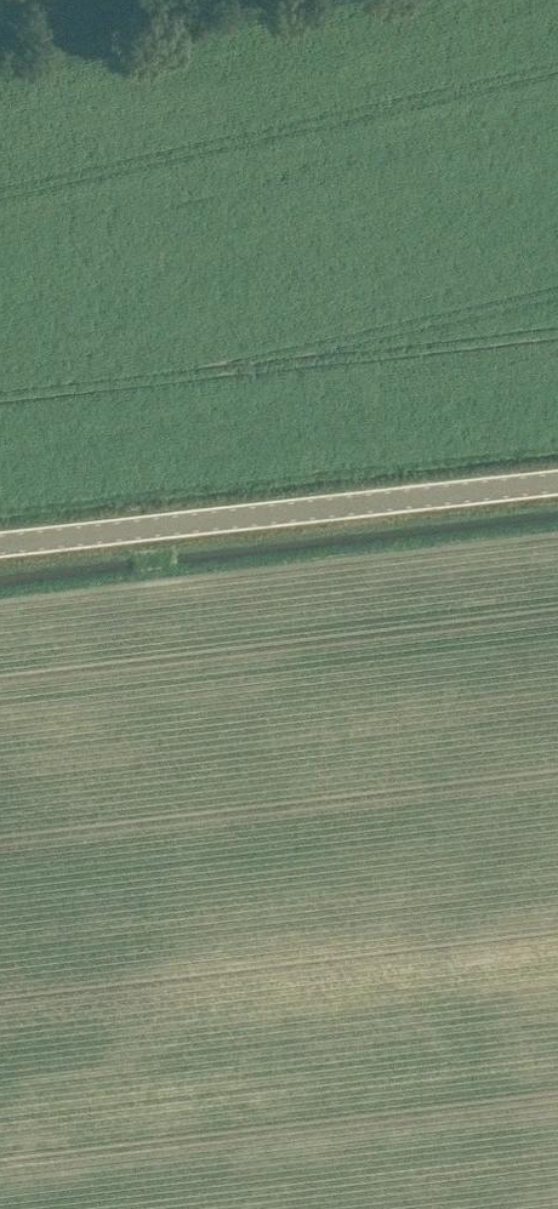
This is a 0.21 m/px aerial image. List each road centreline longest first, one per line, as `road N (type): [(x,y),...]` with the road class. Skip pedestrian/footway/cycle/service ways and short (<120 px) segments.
road 1 (unclassified): [(0,545),(557,486)]

